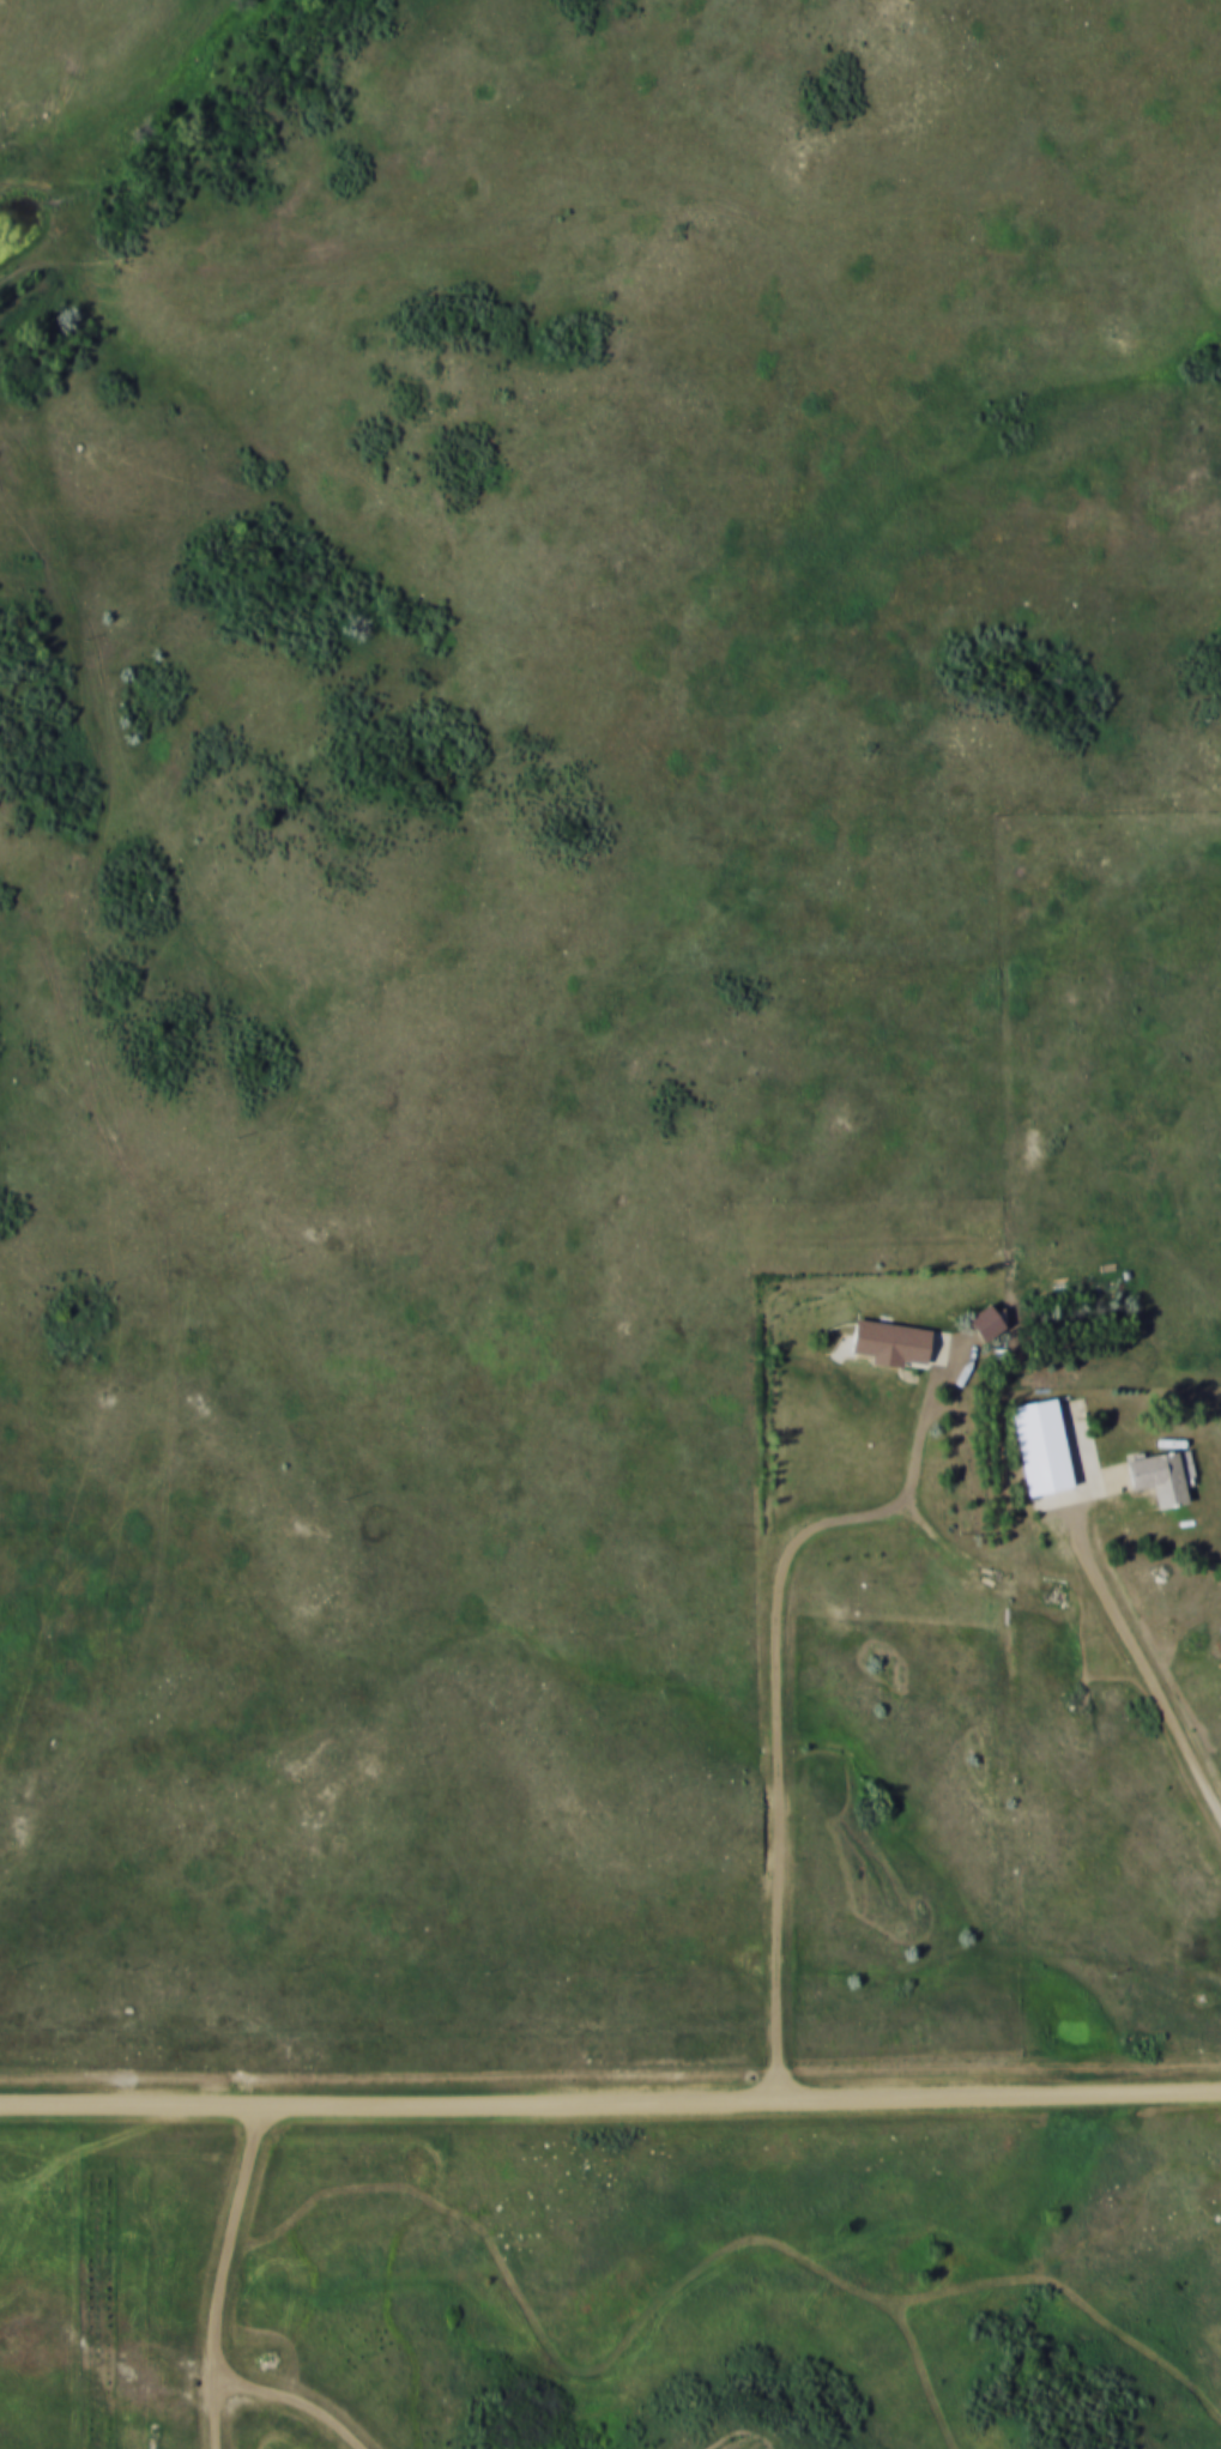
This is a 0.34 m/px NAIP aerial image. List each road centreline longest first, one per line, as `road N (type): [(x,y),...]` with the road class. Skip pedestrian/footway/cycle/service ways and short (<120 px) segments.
road 1 (tertiary): [(0,2107),(651,2106),(1220,2090)]

